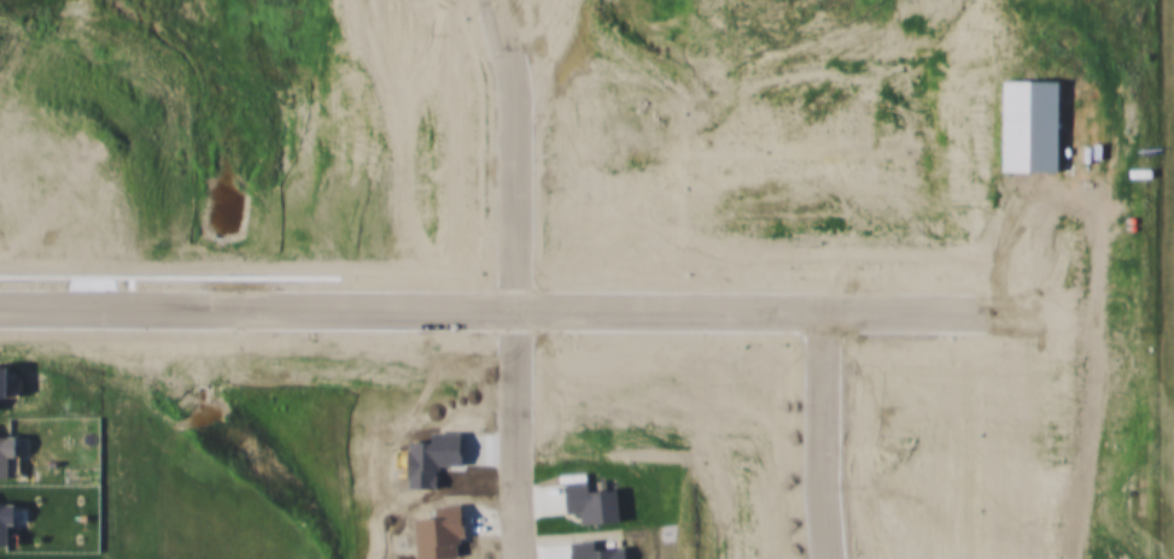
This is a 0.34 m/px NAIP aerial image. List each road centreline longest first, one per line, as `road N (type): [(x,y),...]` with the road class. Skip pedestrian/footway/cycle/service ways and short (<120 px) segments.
road 1 (residential): [(509,558),(506,412)]

